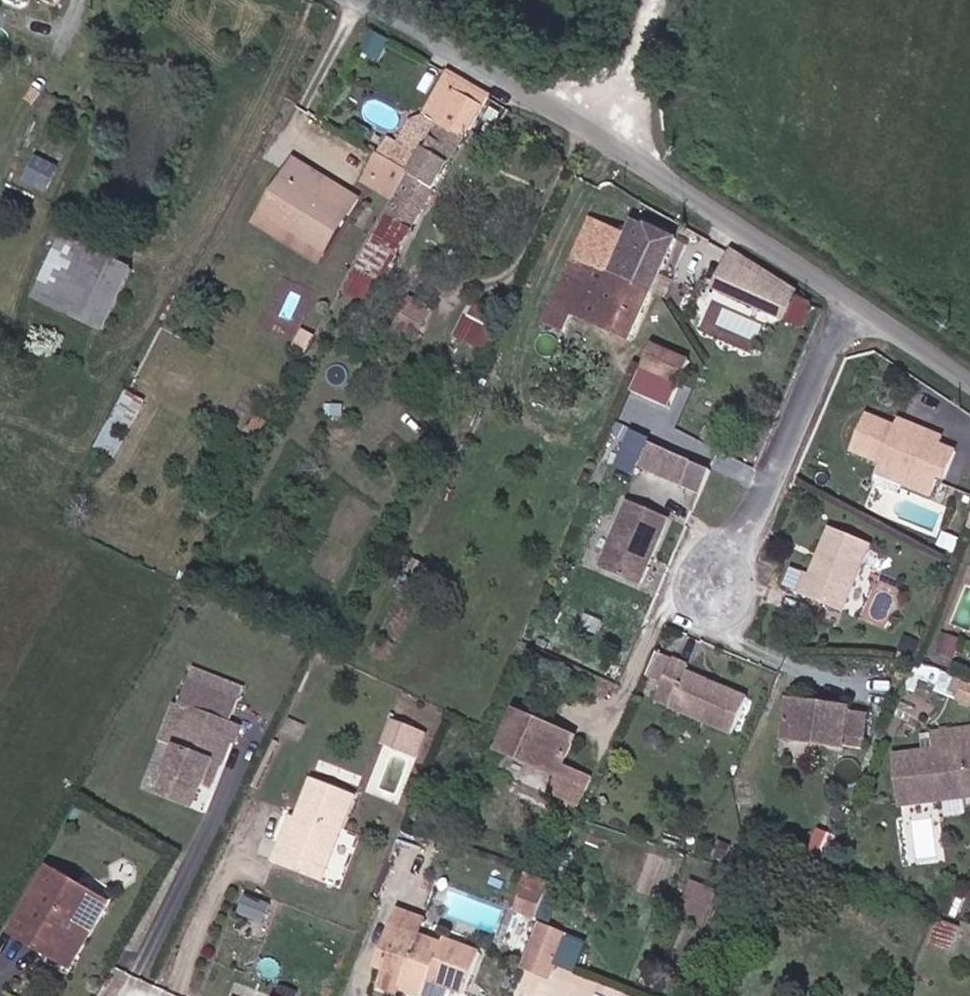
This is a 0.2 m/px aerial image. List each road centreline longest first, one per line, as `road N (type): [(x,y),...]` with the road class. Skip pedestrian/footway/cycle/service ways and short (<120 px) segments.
road 1 (unclassified): [(355,0),(615,140),(969,378)]

